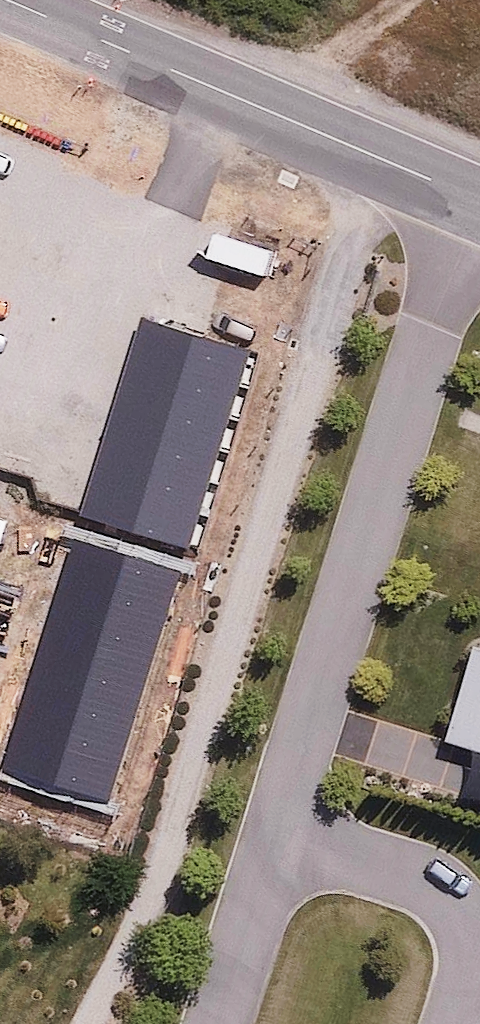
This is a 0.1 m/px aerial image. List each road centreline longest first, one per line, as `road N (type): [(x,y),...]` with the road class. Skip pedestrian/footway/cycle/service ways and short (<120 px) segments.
road 1 (residential): [(278,839),(470,196)]
road 2 (residential): [(6,0),(470,196)]
road 3 (residential): [(278,839),(417,886),(450,910),(468,945),(455,1023)]
road 4 (residential): [(219,1023),(278,839)]

